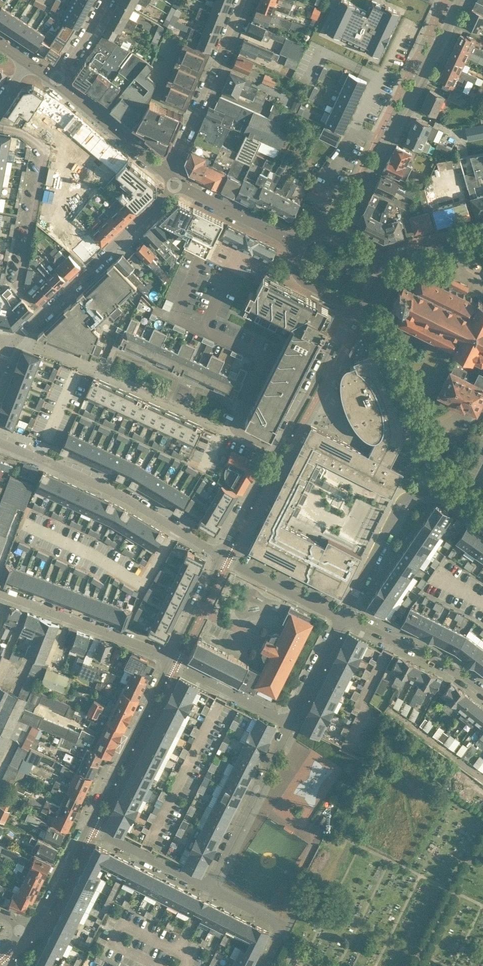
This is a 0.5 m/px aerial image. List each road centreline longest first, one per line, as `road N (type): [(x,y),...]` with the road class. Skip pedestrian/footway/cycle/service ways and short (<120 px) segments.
road 1 (residential): [(463,0),(339,237)]
road 2 (residential): [(221,555),(126,494),(0,441)]
road 3 (residential): [(176,184),(17,343)]
road 4 (residential): [(364,304),(438,484)]
road 5 (residential): [(241,0),(167,175)]
road 6 (residential): [(0,592),(173,657)]
road 7 (residential): [(207,887),(287,723)]
road 8 (residential): [(88,829),(168,666)]
road 9 (residential): [(343,617),(400,503),(438,484)]
road 10 (residential): [(276,451),(352,307)]
road 11 (residential): [(482,693),(449,667),(343,617)]
road 12 (unclassified): [(167,175),(56,80)]
road 13 (residential): [(343,617),(221,555)]
road 14 (unclassified): [(297,244),(176,184)]
road 15 (residential): [(88,829),(207,887)]
road 16 (residential): [(168,666),(287,723)]
road 17 (residential): [(21,934),(44,912),(88,829)]
road 18 (residential): [(287,723),(343,617)]

